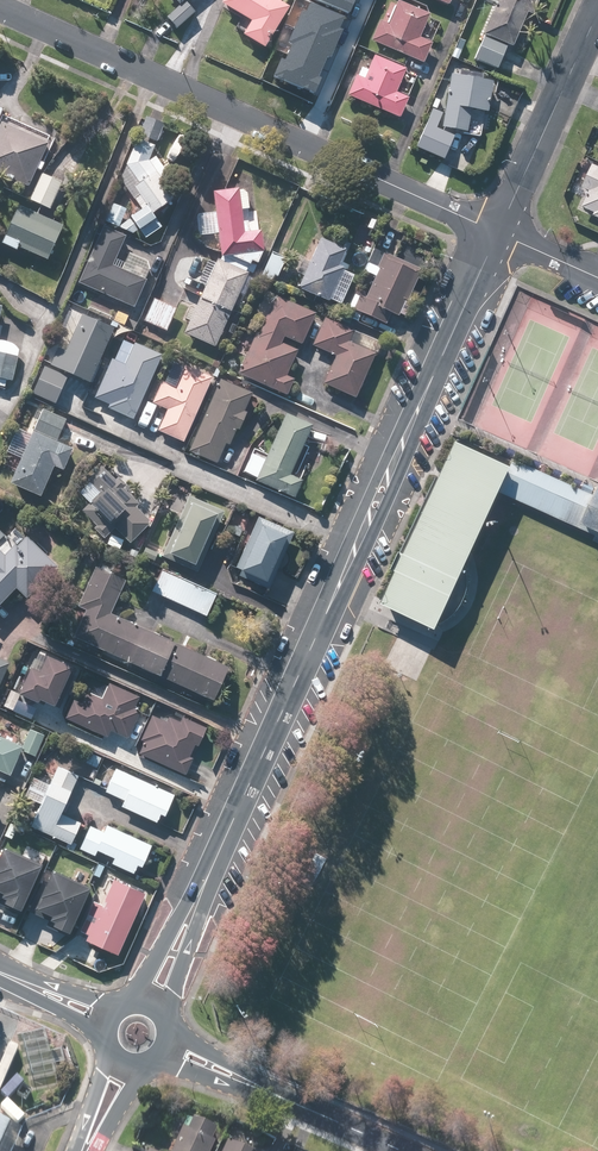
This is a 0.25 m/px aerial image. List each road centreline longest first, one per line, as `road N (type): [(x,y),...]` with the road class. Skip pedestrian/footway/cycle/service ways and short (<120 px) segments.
road 1 (tertiary): [(194,910),(497,234)]
road 2 (residential): [(0,9),(497,234)]
road 3 (tertiary): [(497,234),(597,10)]
road 4 (residential): [(402,1150),(249,1084)]

